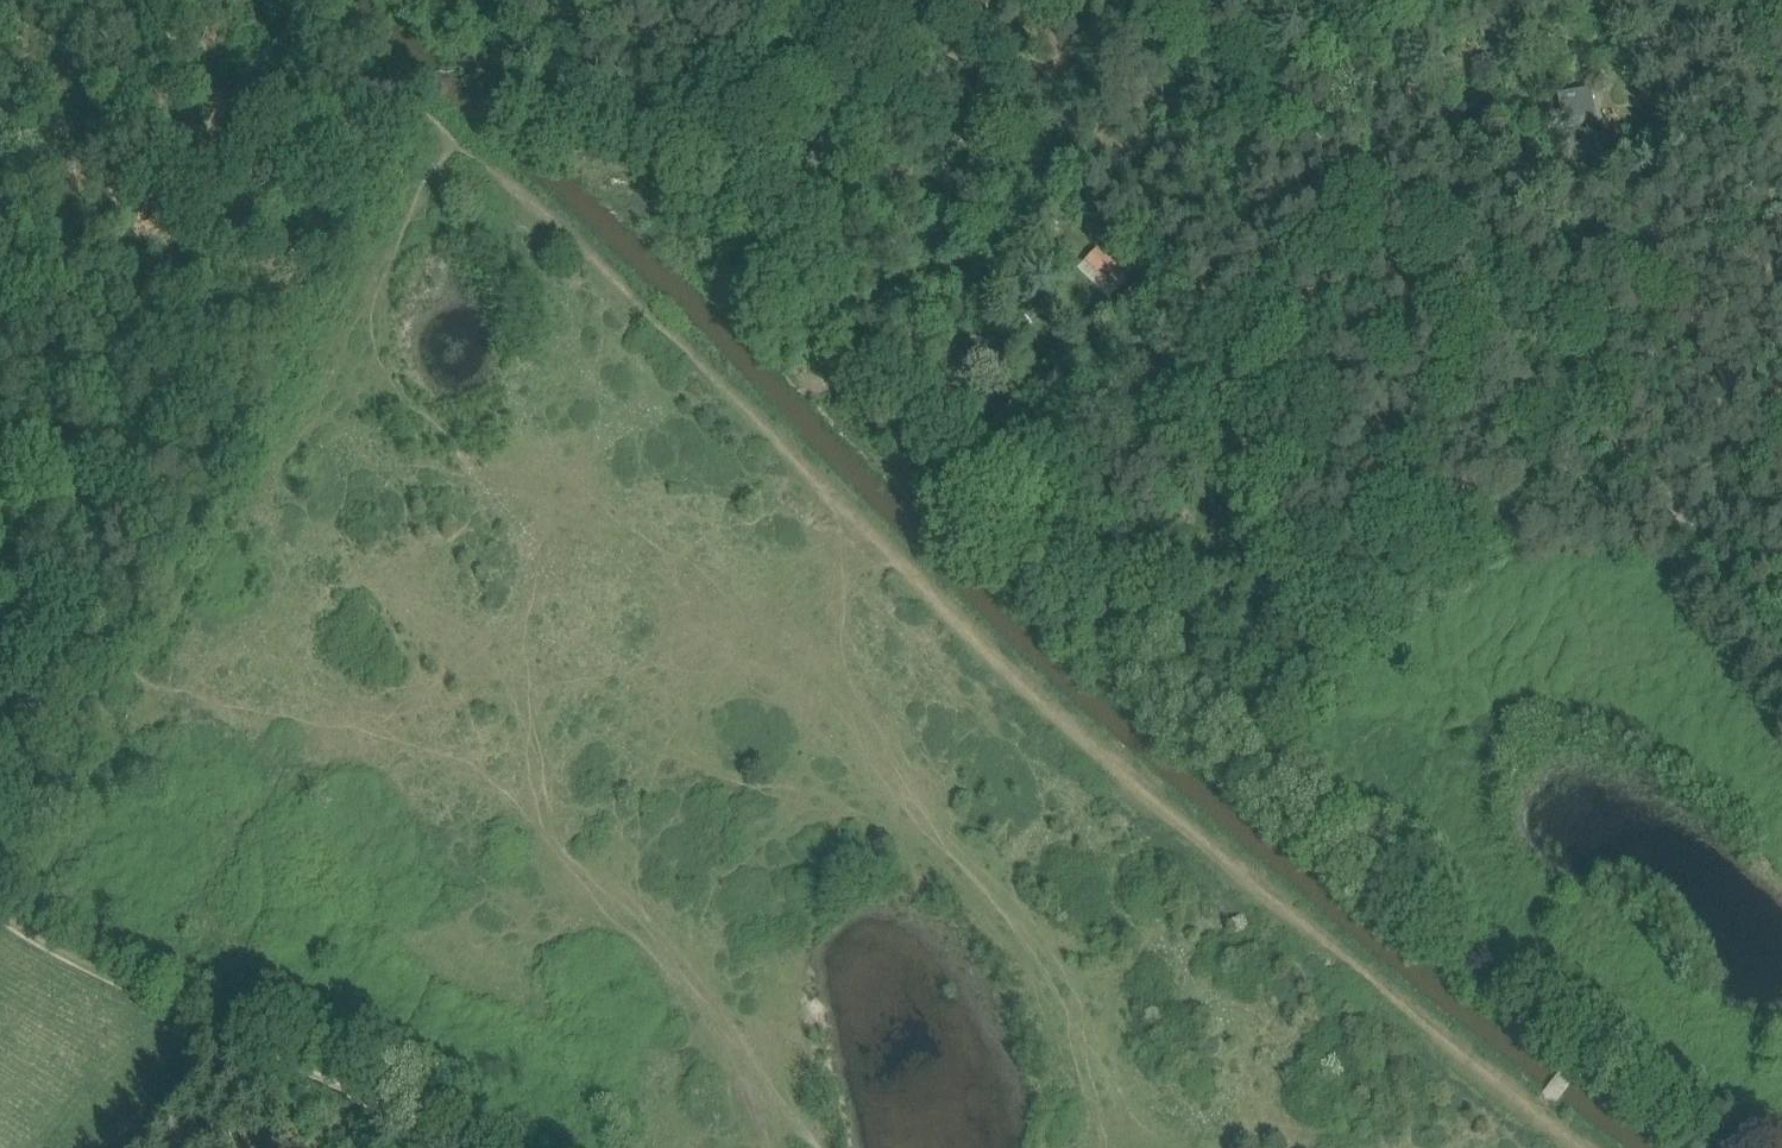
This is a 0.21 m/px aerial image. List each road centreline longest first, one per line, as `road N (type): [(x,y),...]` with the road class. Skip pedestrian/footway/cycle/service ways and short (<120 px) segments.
road 1 (track): [(1781,646),(1415,180),(1377,146),(1284,111),(1131,0)]
road 2 (track): [(445,1147),(367,1096),(80,959),(0,902)]

